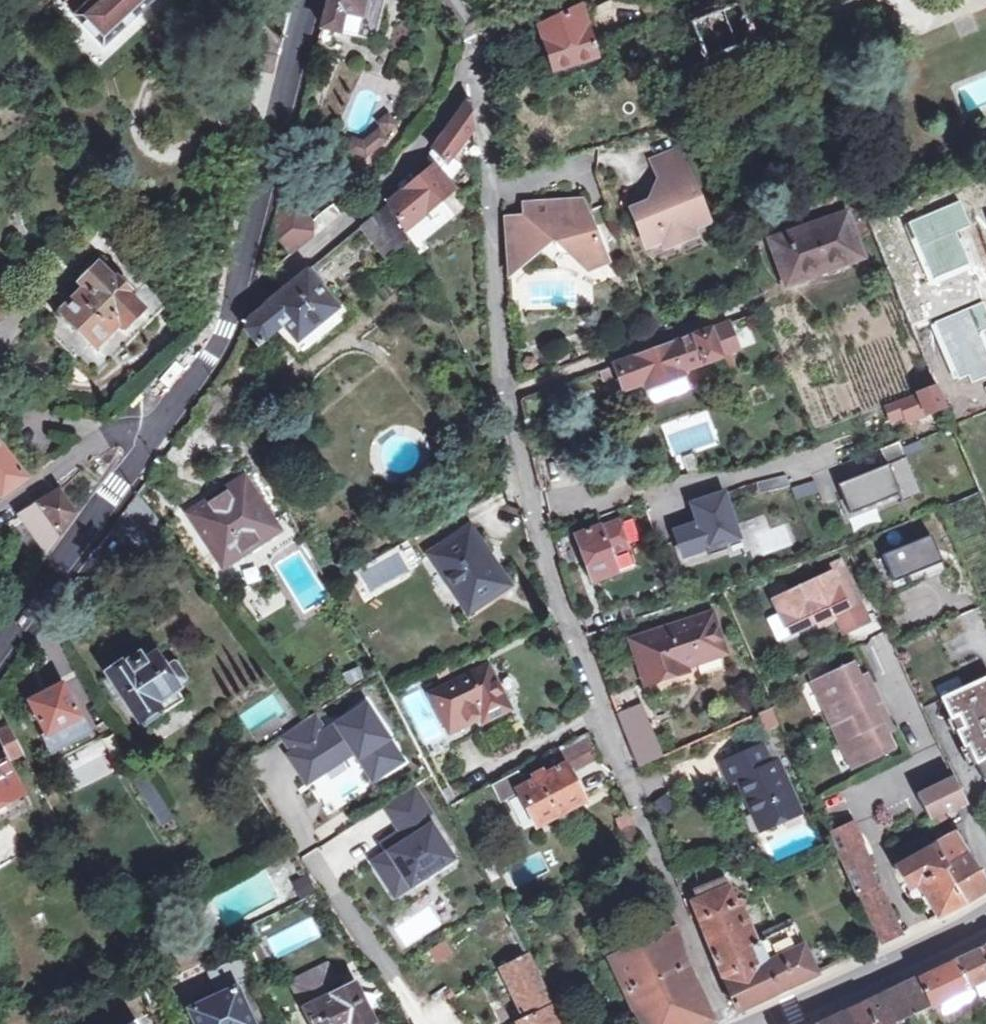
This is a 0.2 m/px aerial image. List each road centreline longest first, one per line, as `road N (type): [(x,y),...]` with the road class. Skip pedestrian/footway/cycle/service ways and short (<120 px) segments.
road 1 (residential): [(728,1023),(542,528),(506,387),(483,57)]
road 2 (residential): [(232,296),(271,283),(415,150),(483,57)]
road 3 (secondary): [(232,296),(305,0)]
road 4 (tertiary): [(754,1023),(985,904)]
road 5 (secondary): [(0,645),(151,438)]
road 6 (residential): [(0,507),(132,424),(151,438)]
road 7 (secondary): [(151,438),(232,296)]
road 8 (residential): [(483,57),(597,0)]

